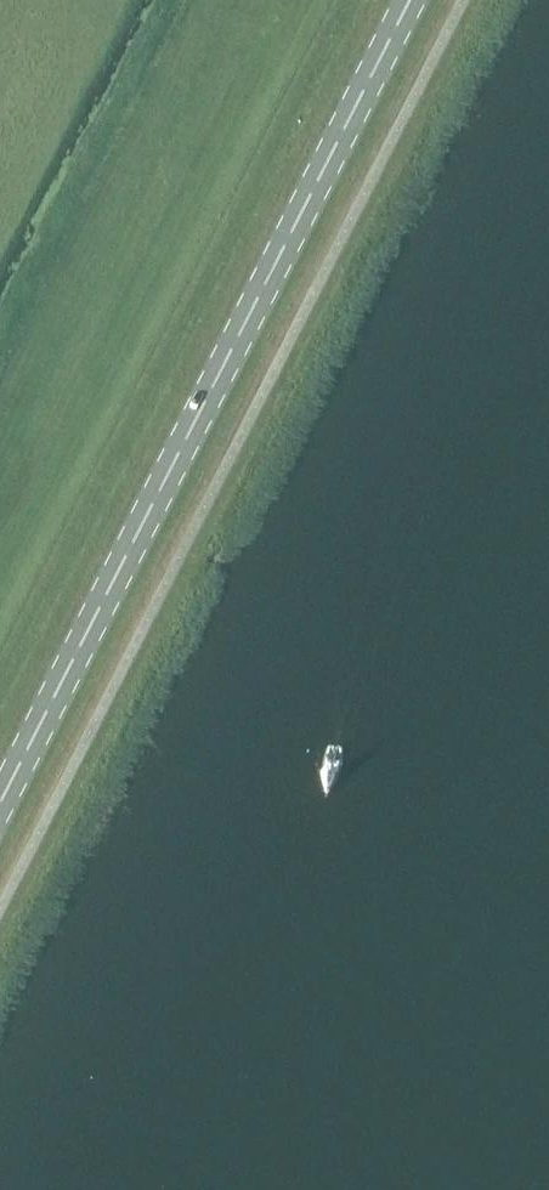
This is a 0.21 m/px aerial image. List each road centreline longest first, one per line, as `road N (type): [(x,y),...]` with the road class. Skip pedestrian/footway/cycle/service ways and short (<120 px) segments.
road 1 (primary): [(0,806),(411,0)]

